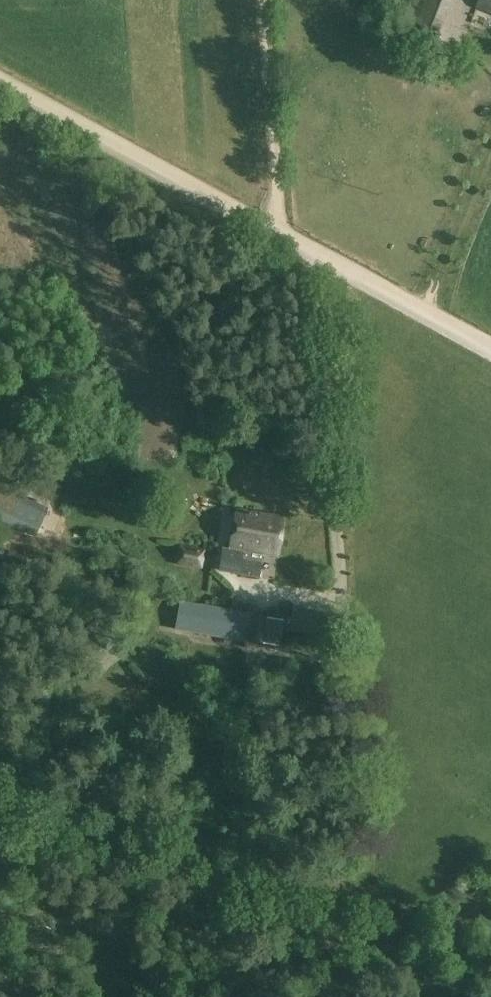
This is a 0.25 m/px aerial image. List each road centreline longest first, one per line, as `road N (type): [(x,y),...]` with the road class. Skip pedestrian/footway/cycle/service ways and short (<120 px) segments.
road 1 (track): [(490,344),(0,79)]
road 2 (track): [(266,0),(279,229)]

